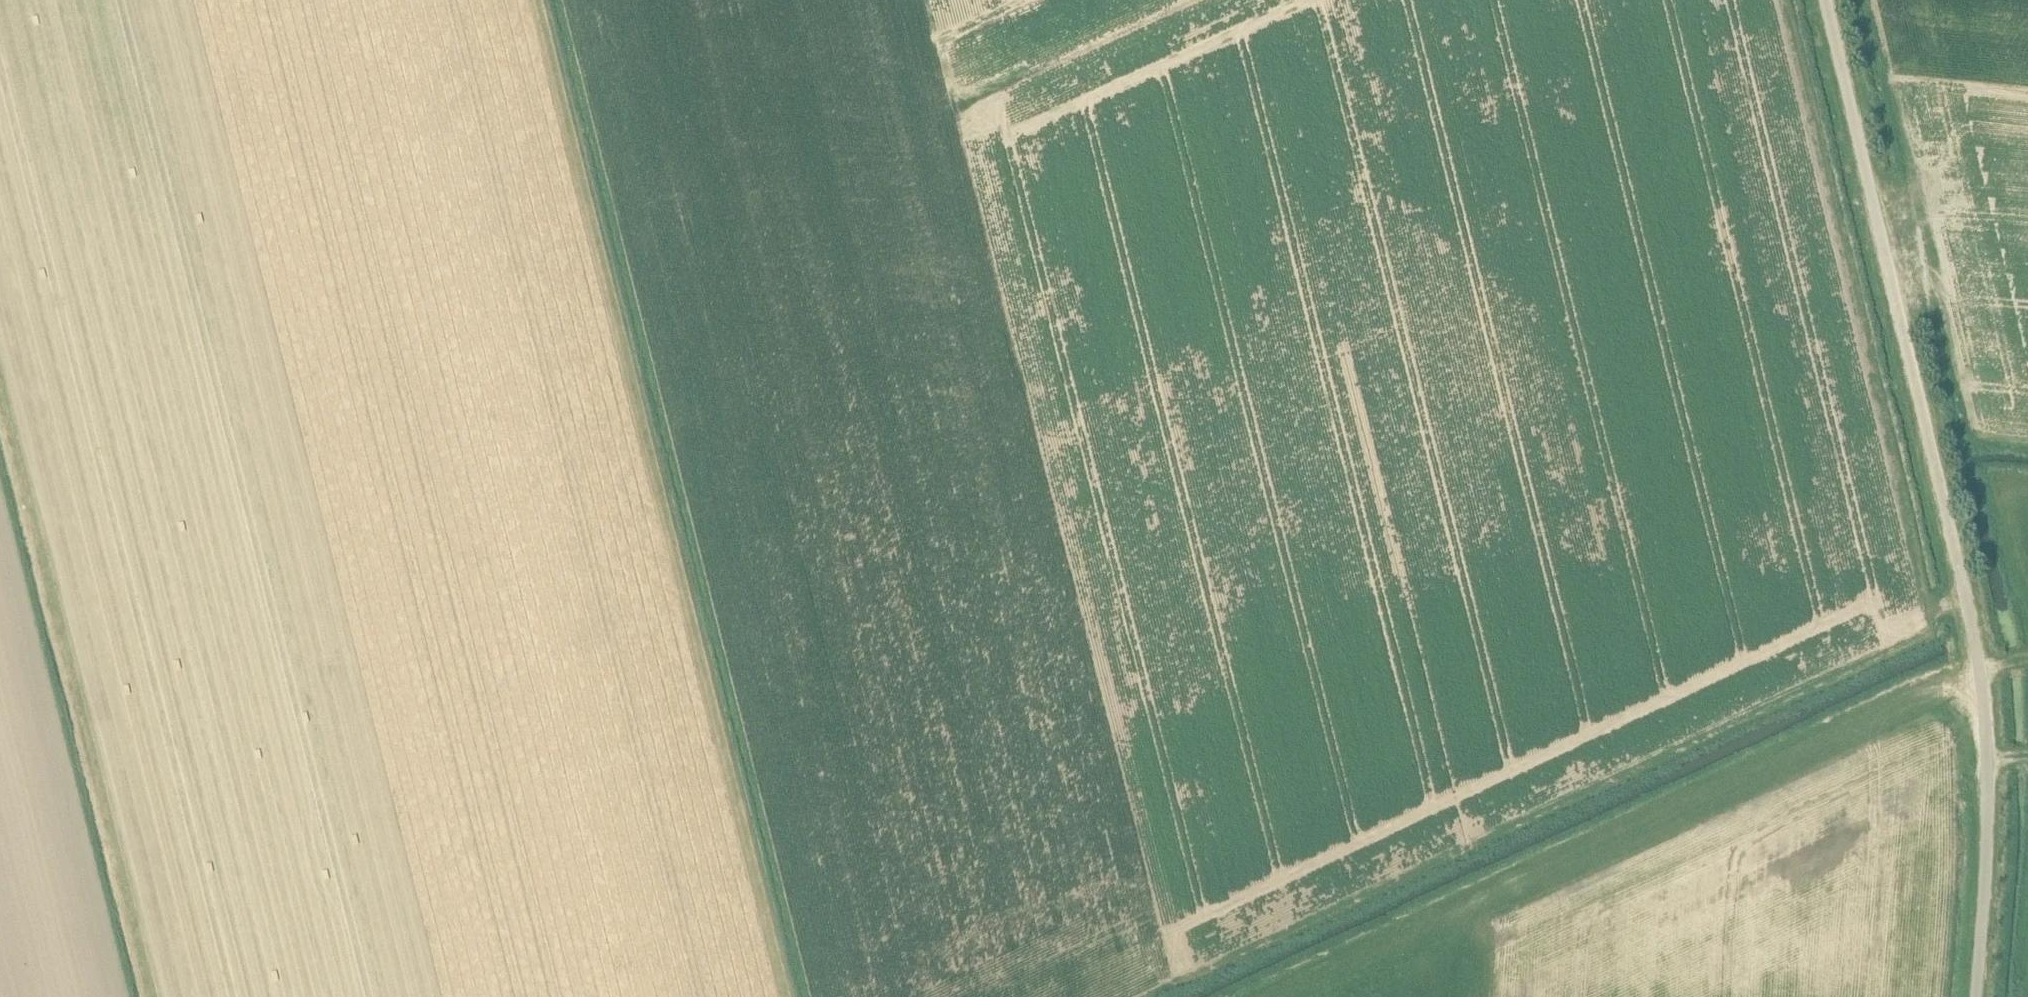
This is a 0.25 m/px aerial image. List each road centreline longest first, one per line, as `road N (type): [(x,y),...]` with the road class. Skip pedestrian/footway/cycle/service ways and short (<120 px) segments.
road 1 (unclassified): [(1976,996),(1987,856),(1985,713),(1824,0)]

